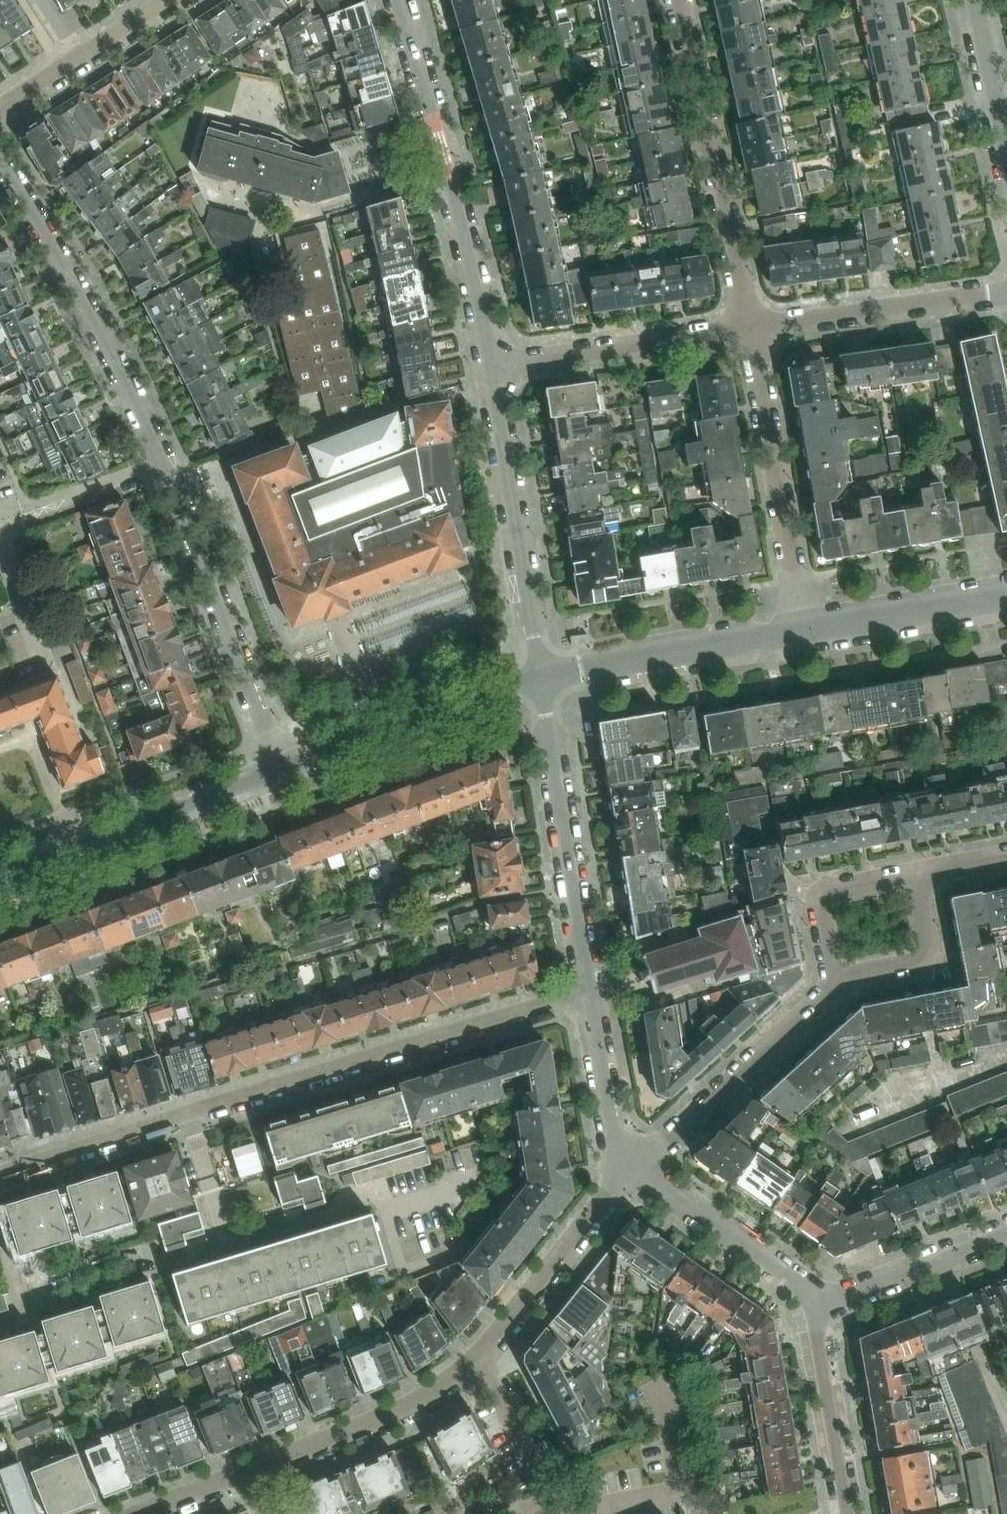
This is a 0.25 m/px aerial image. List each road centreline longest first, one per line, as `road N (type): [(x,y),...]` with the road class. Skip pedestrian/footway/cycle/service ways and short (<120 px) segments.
road 1 (residential): [(0,160),(97,327),(166,470),(285,769)]
road 2 (residential): [(586,1003),(514,1016),(186,1117)]
road 3 (residential): [(401,0),(491,370)]
road 4 (residential): [(150,1513),(442,1392),(477,1361)]
road 5 (residential): [(749,336),(683,0)]
road 6 (residential): [(586,1003),(541,682)]
road 7 (residential): [(491,370),(541,682)]
road 8 (residential): [(285,769),(0,876)]
road 9 (residential): [(807,627),(749,336)]
road 10 (residential): [(637,1171),(838,984)]
road 11 (residential): [(807,627),(541,682)]
road 12 (residential): [(541,682),(285,769)]
road 13 (residential): [(749,336),(491,370)]
road 14 (residential): [(1006,297),(749,336)]
road 15 (residential): [(477,1361),(637,1171)]
road 16 (residential): [(820,1298),(637,1171)]
road 17 (residential): [(849,1513),(825,1379),(820,1298)]
road 18 (residential): [(1006,595),(807,627)]
road 19 (residential): [(0,107),(170,0)]
road 20 (residential): [(820,1298),(852,1297),(1006,1234)]
road 21 (residential): [(186,1117),(0,1178)]
road 22 (residential): [(637,1171),(616,1154),(610,1133),(586,1003)]
road 23 (residential): [(916,881),(820,907),(838,984)]
road 24 (residential): [(838,984),(922,964),(929,951),(916,881)]
road 25 (residential): [(226,1250),(383,1202)]
road 26 (residential): [(560,1496),(477,1361)]
road 27 (residential): [(226,1250),(186,1117)]
road 28 (residential): [(1006,135),(977,0)]
road 29 (residential): [(0,1327),(26,1319),(0,1230)]

